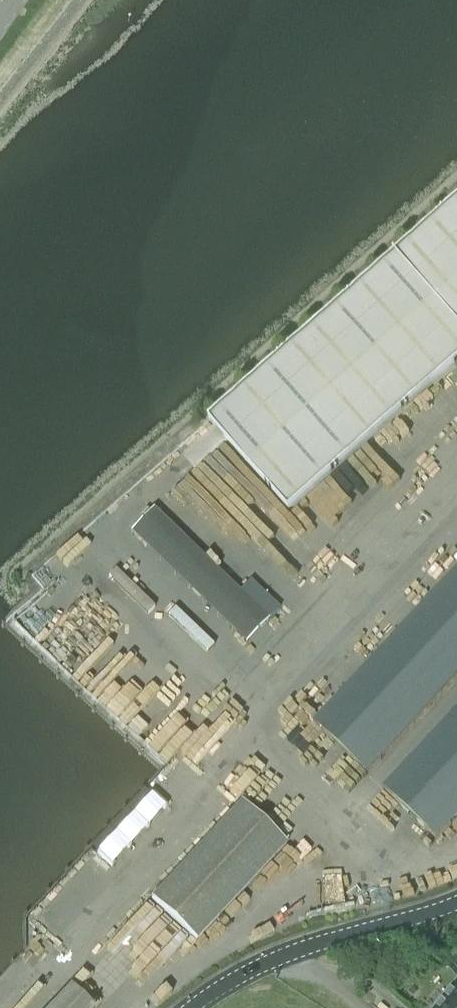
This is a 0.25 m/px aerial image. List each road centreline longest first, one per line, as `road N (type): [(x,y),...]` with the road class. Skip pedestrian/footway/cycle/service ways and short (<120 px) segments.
road 1 (tertiary): [(456,903),(273,959),(190,1007)]

